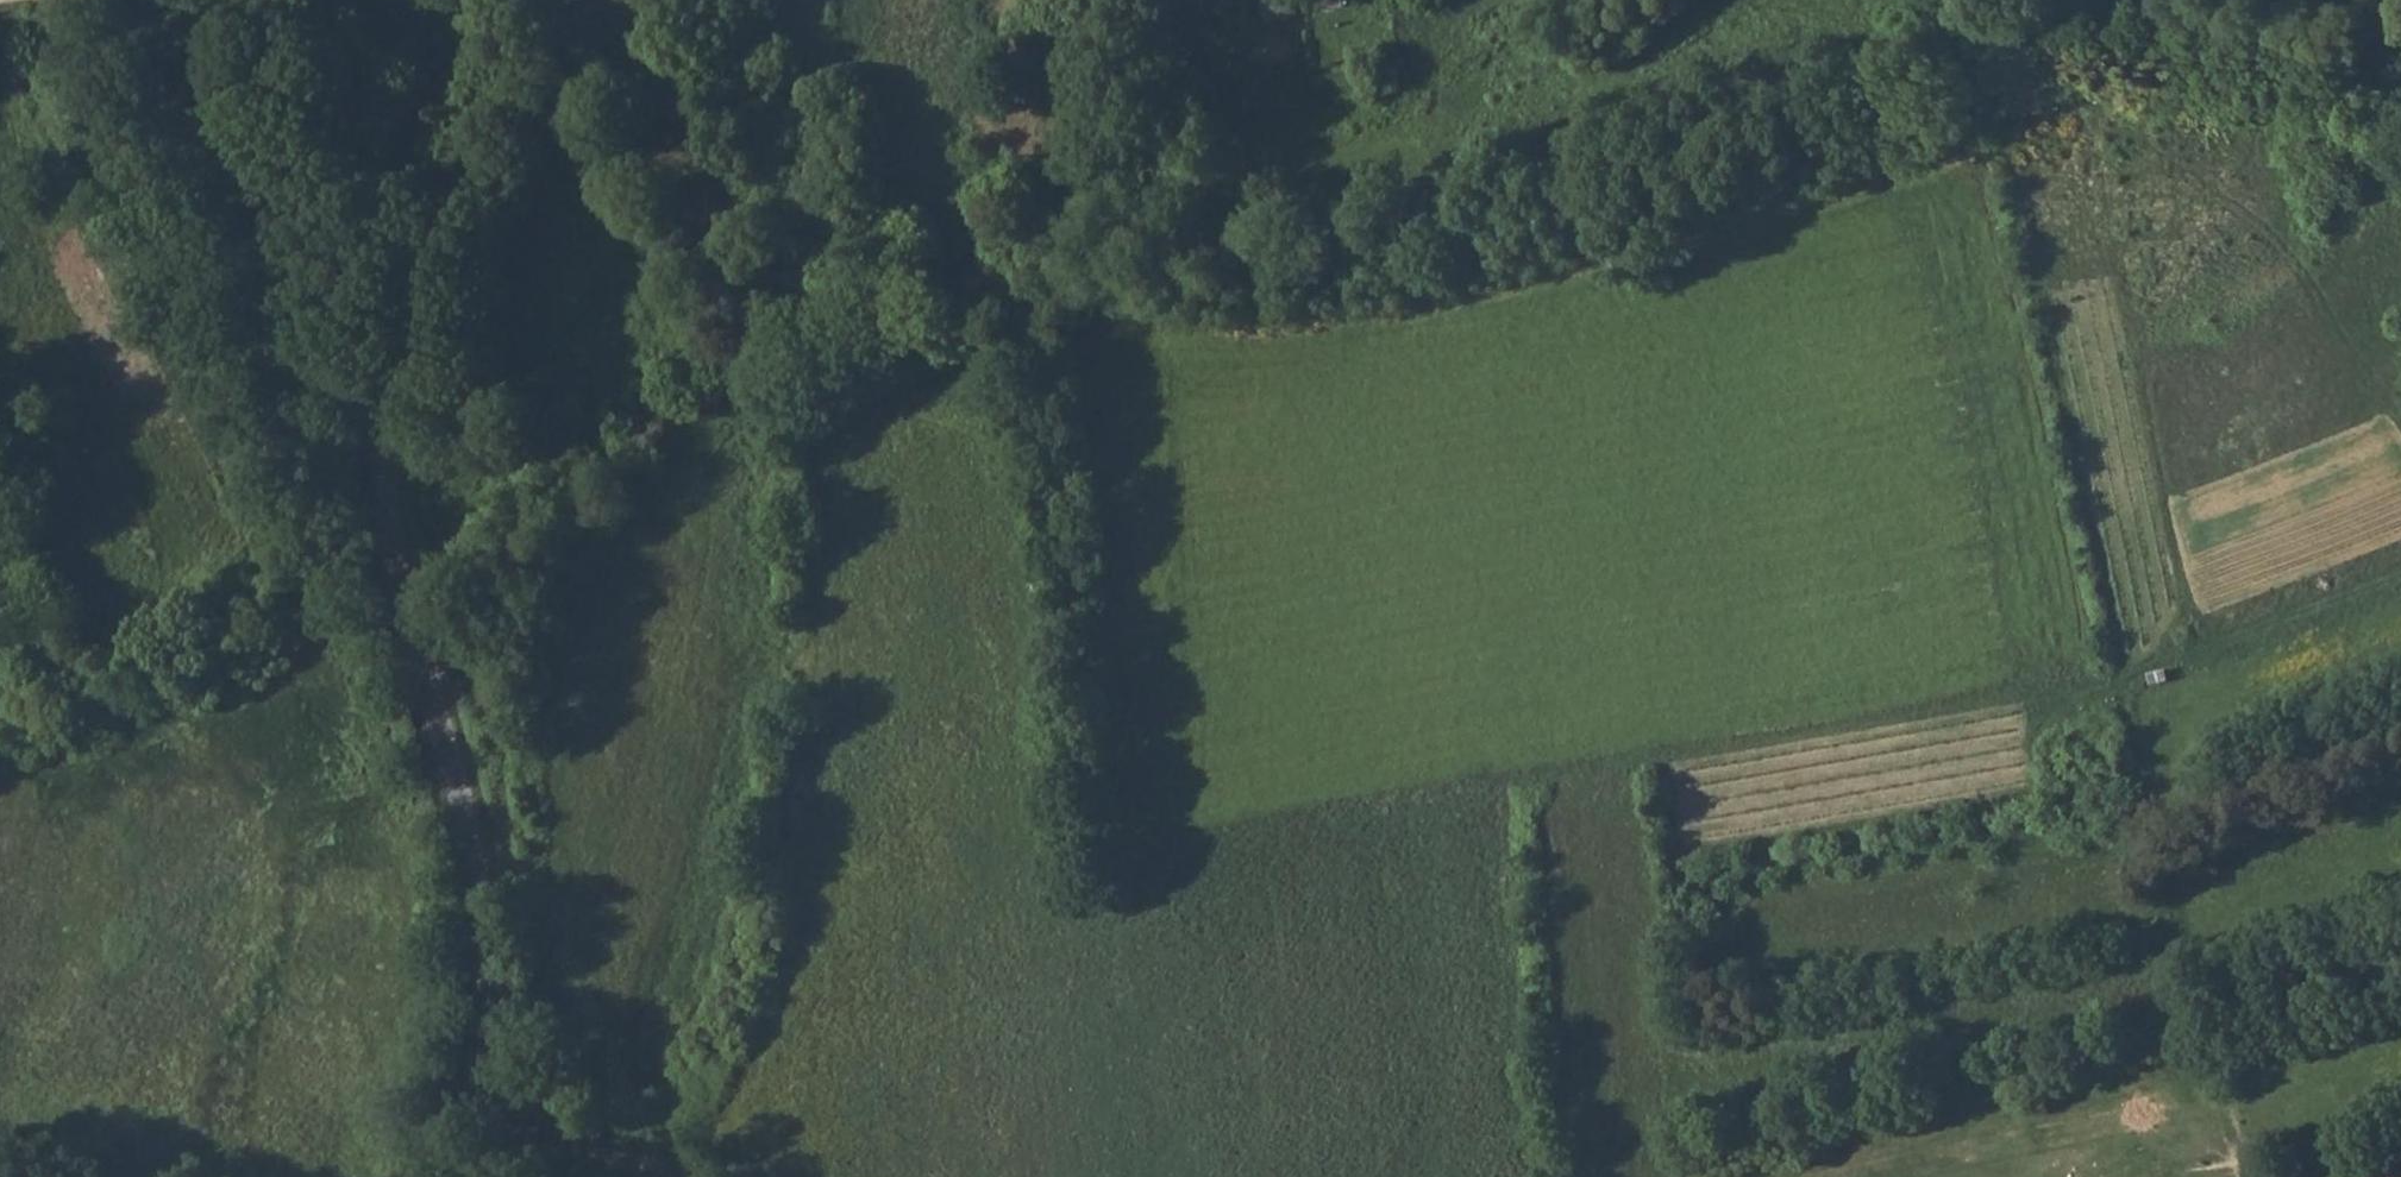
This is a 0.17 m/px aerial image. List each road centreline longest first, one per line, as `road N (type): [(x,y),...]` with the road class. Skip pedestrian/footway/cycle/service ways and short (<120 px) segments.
road 1 (unclassified): [(569,0),(452,199),(399,381),(389,539),(486,881),(491,979),(479,1081),(447,1176)]

